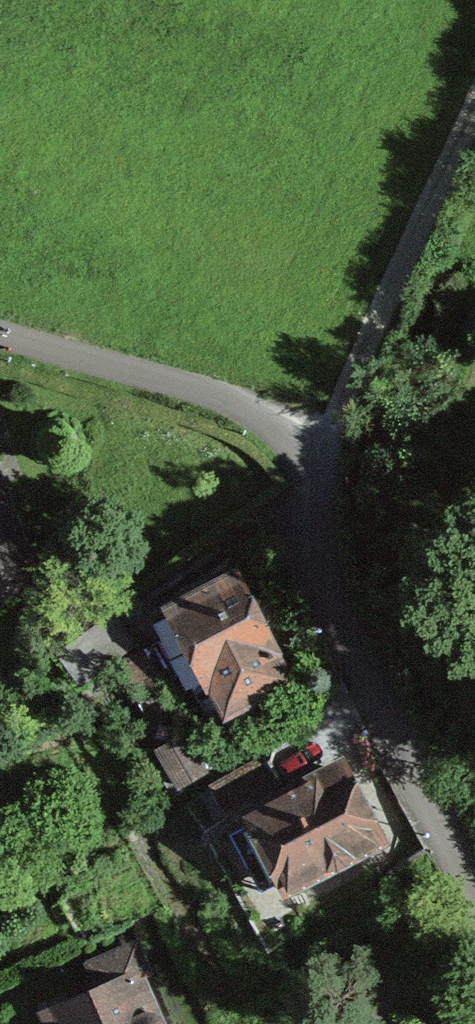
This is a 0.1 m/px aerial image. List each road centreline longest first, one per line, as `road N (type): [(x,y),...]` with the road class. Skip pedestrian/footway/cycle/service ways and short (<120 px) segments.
road 1 (residential): [(0,331),(235,402),(302,477),(347,643),(474,877)]
road 2 (track): [(474,98),(302,477)]

